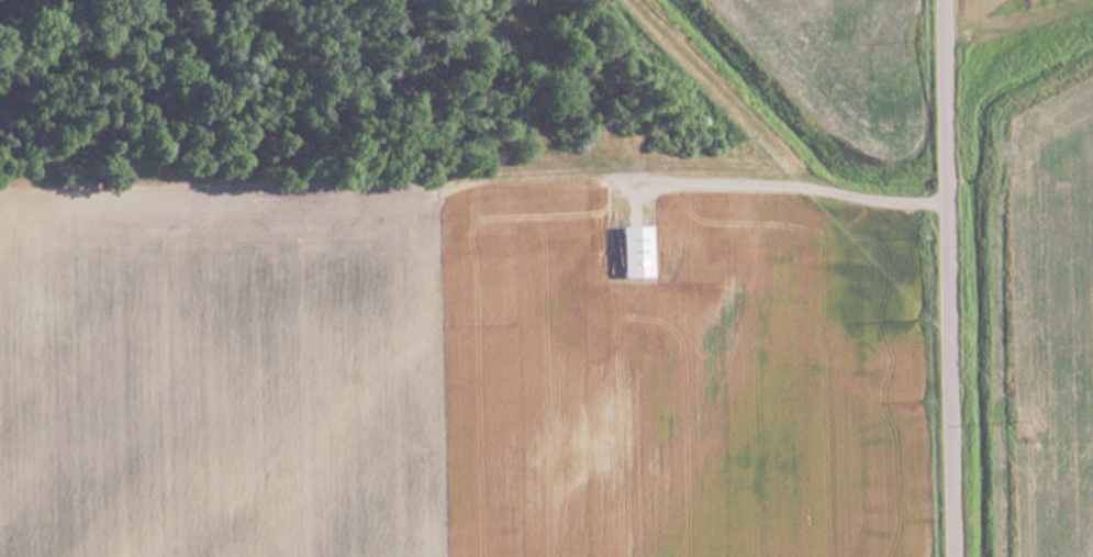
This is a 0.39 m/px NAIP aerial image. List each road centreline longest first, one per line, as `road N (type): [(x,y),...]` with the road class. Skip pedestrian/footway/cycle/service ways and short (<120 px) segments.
road 1 (residential): [(957,556),(949,0)]

